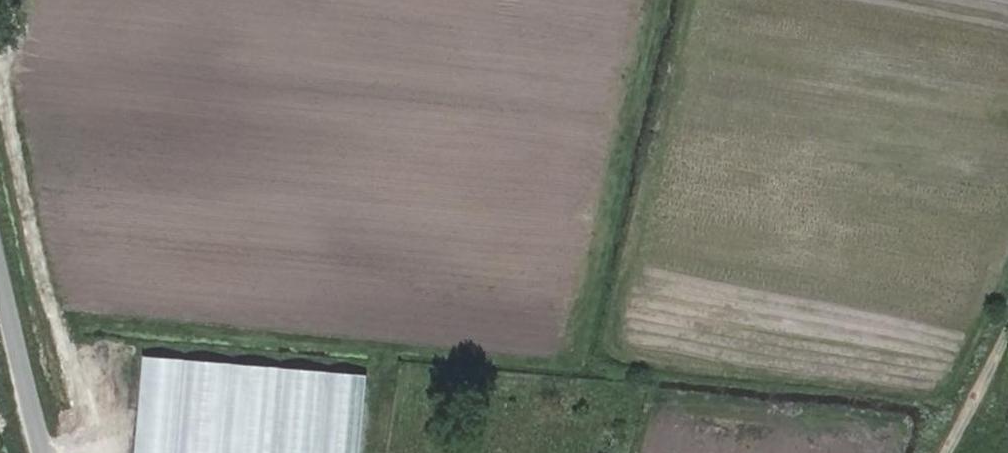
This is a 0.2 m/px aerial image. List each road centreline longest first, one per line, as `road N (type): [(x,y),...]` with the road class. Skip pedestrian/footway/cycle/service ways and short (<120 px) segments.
road 1 (unclassified): [(0,277),(42,452)]
road 2 (track): [(1007,329),(947,452)]

